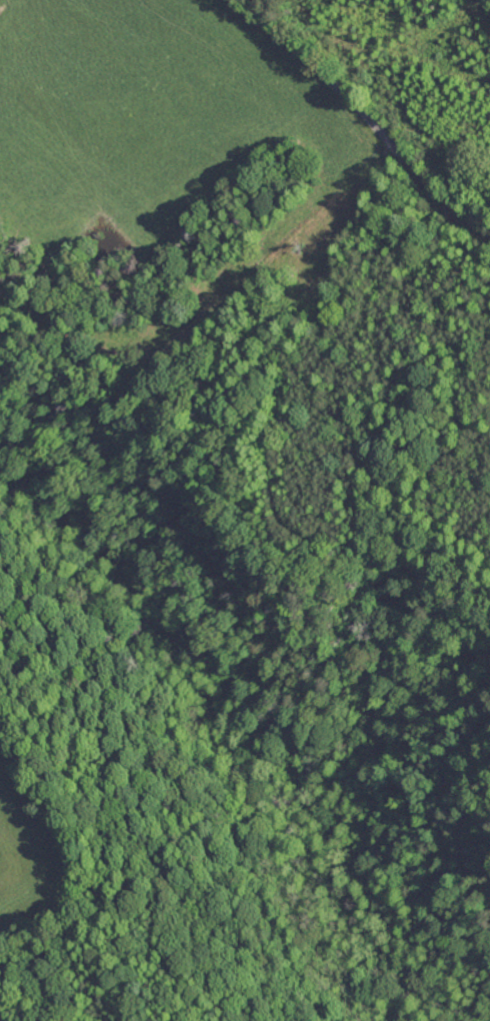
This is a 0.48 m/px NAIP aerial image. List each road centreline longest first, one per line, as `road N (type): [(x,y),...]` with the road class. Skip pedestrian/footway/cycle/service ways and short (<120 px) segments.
road 1 (residential): [(489,237),(436,196),(328,79),(231,0)]

